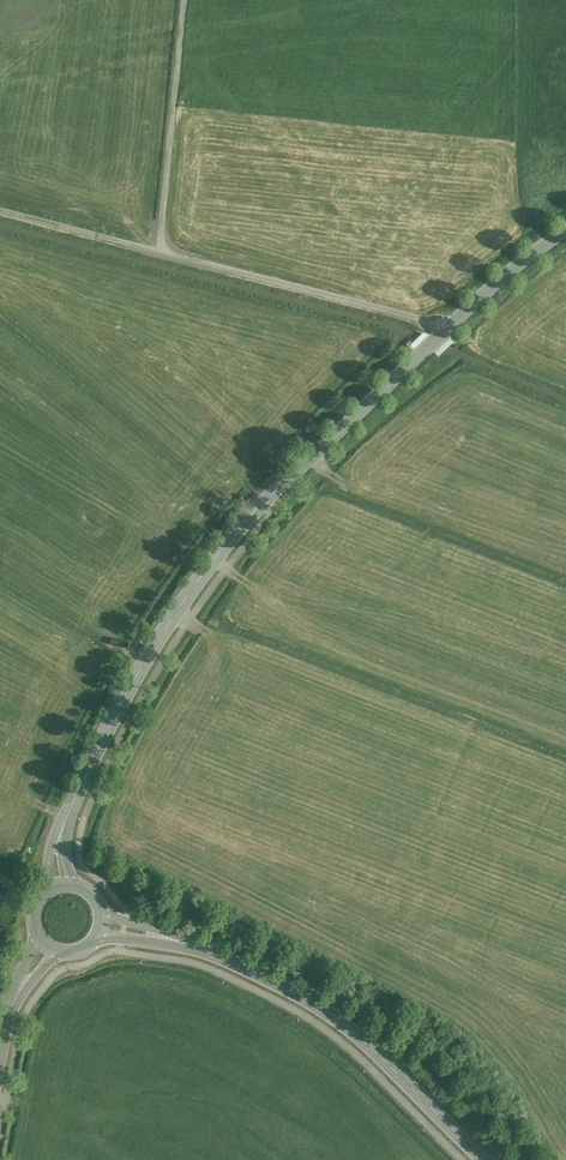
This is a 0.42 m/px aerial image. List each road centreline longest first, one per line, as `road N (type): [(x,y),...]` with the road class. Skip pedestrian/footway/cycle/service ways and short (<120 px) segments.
road 1 (tertiary): [(565,230),(376,396),(208,566),(128,689),(78,789),(55,851),(59,885)]
road 2 (secondary): [(102,925),(220,954),(310,1000),(354,1031),(486,1159)]
road 3 (track): [(165,252),(448,330)]
road 4 (track): [(184,0),(160,232),(165,252)]
road 5 (track): [(165,252),(0,211)]
road 6 (secondary): [(0,1056),(13,1003),(48,946)]

